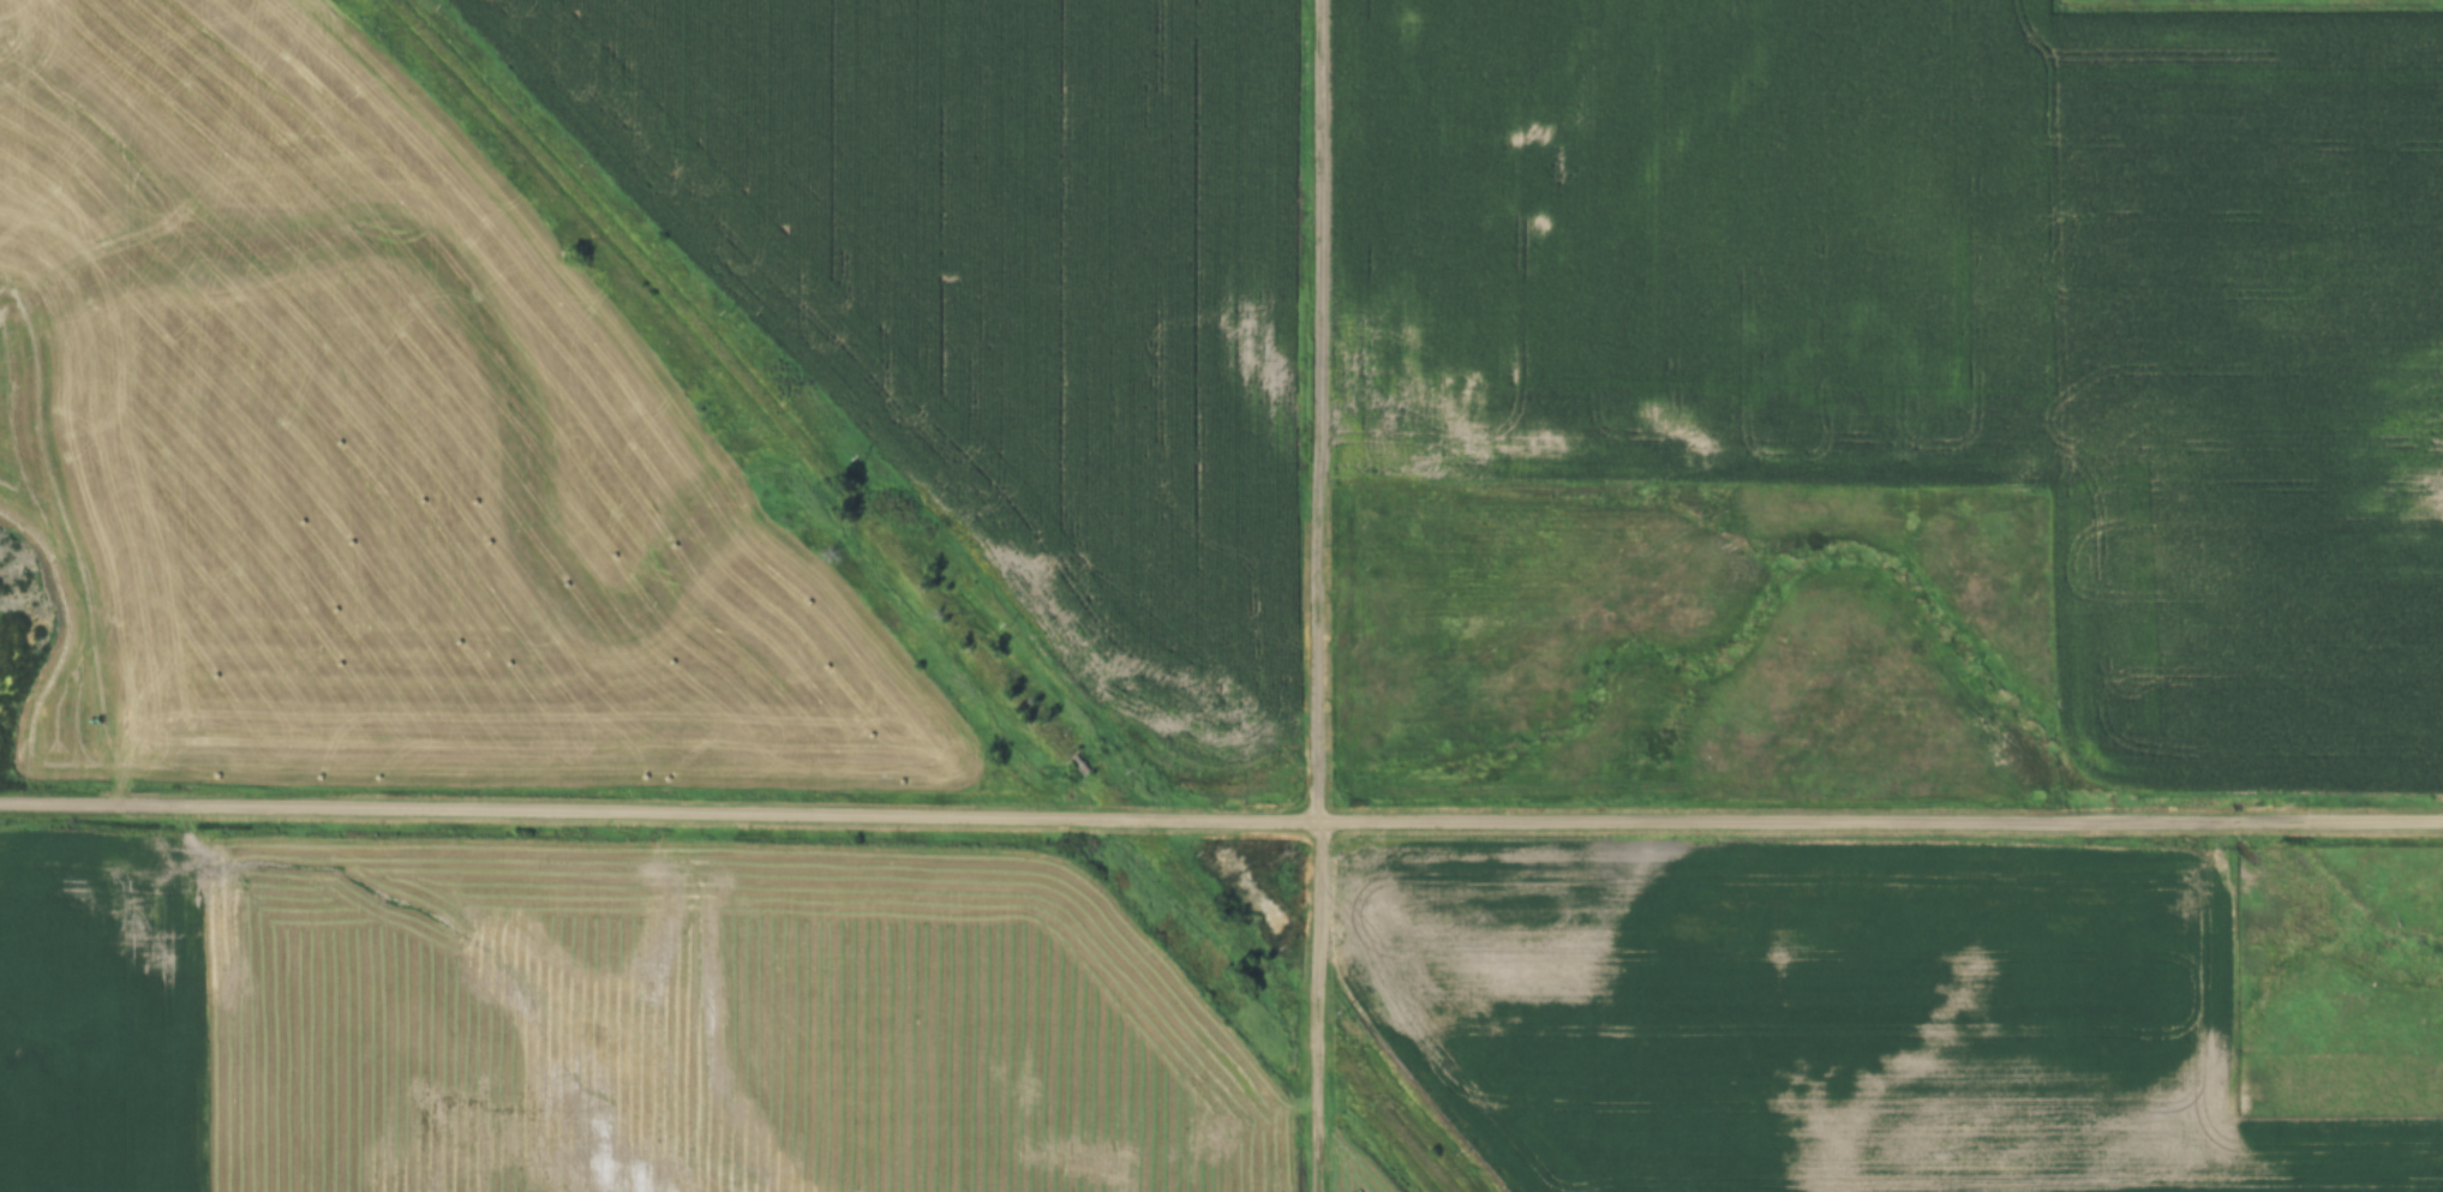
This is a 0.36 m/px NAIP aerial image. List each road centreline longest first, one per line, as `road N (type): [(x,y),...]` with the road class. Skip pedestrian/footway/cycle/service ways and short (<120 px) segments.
road 1 (track): [(0,812),(1321,816)]
road 2 (track): [(2442,805),(1321,816)]
road 3 (track): [(1321,816),(1322,0)]
road 4 (track): [(1319,1191),(1321,816)]

